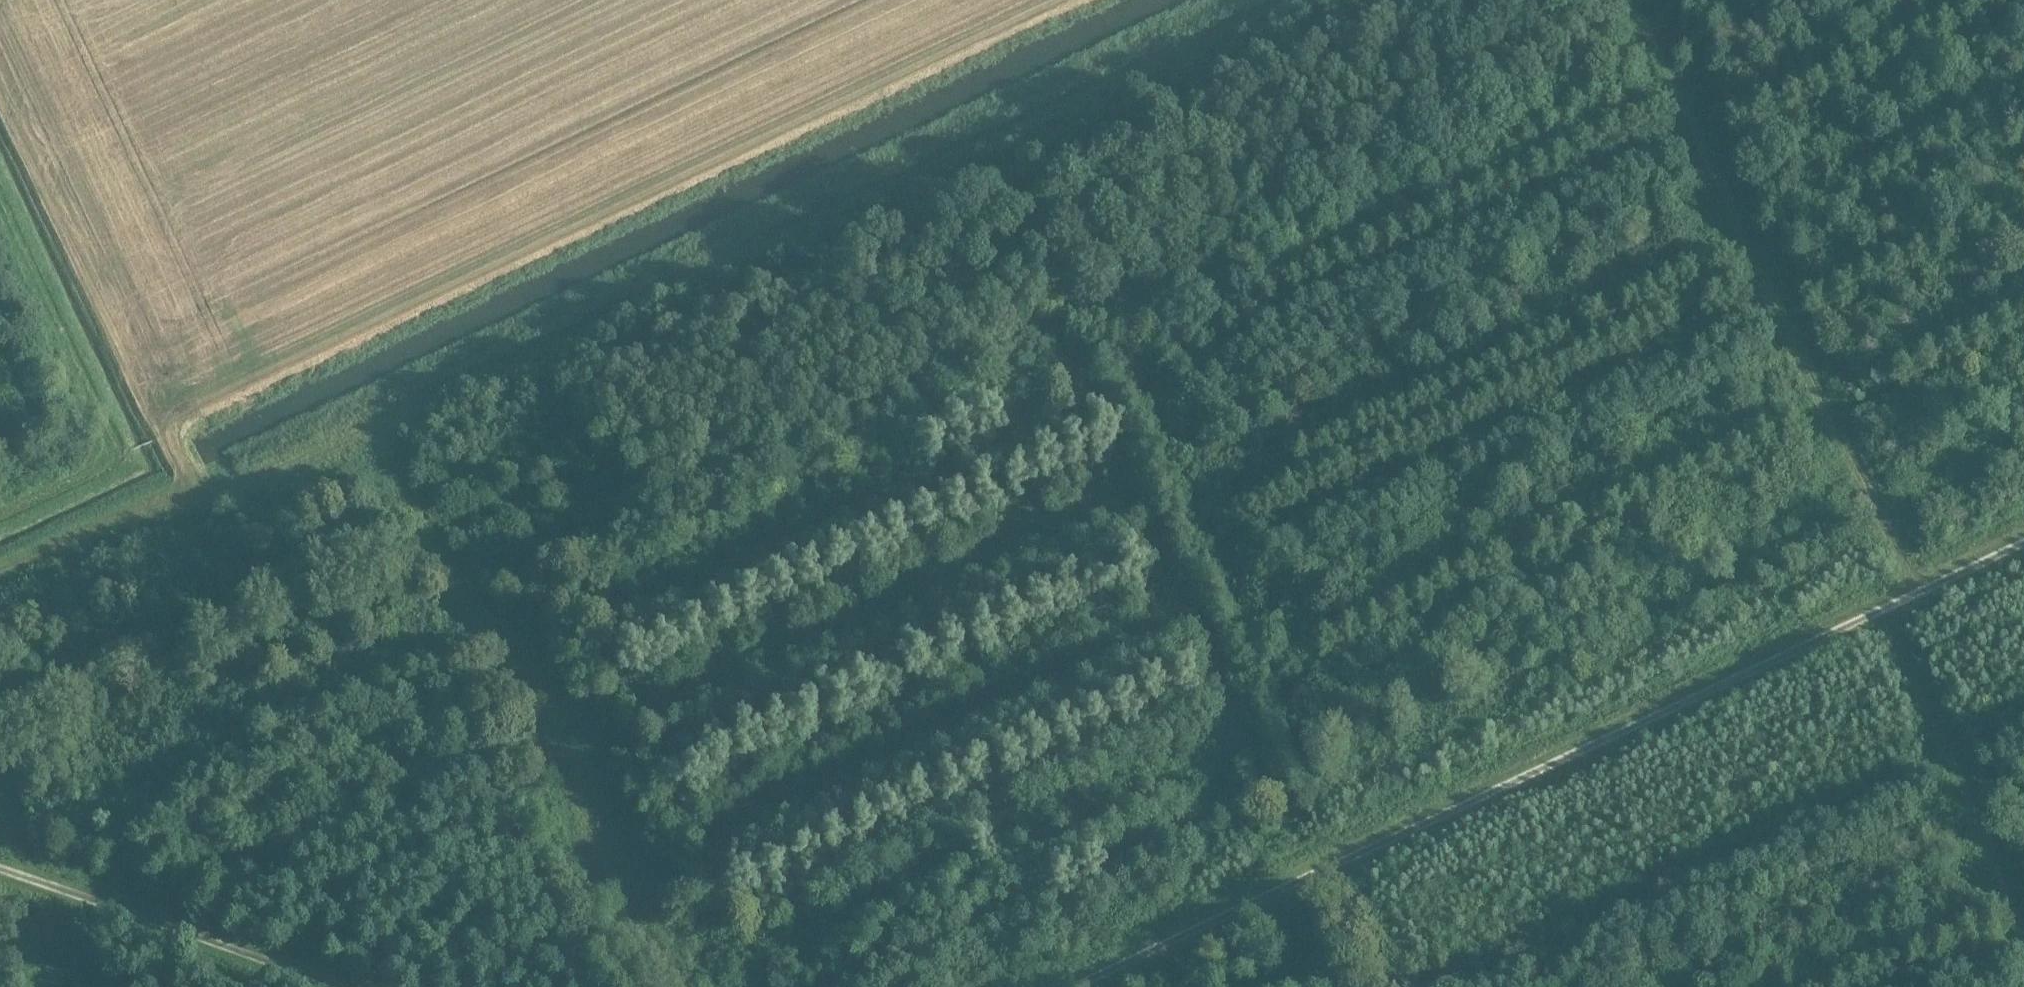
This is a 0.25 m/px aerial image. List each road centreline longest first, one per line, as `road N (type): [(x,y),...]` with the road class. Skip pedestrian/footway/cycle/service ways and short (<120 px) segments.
road 1 (track): [(0,571),(131,511),(241,492),(1285,0)]
road 2 (track): [(2023,545),(1074,986)]
road 3 (track): [(341,986),(0,869)]
road 4 (track): [(2023,922),(1882,611)]

